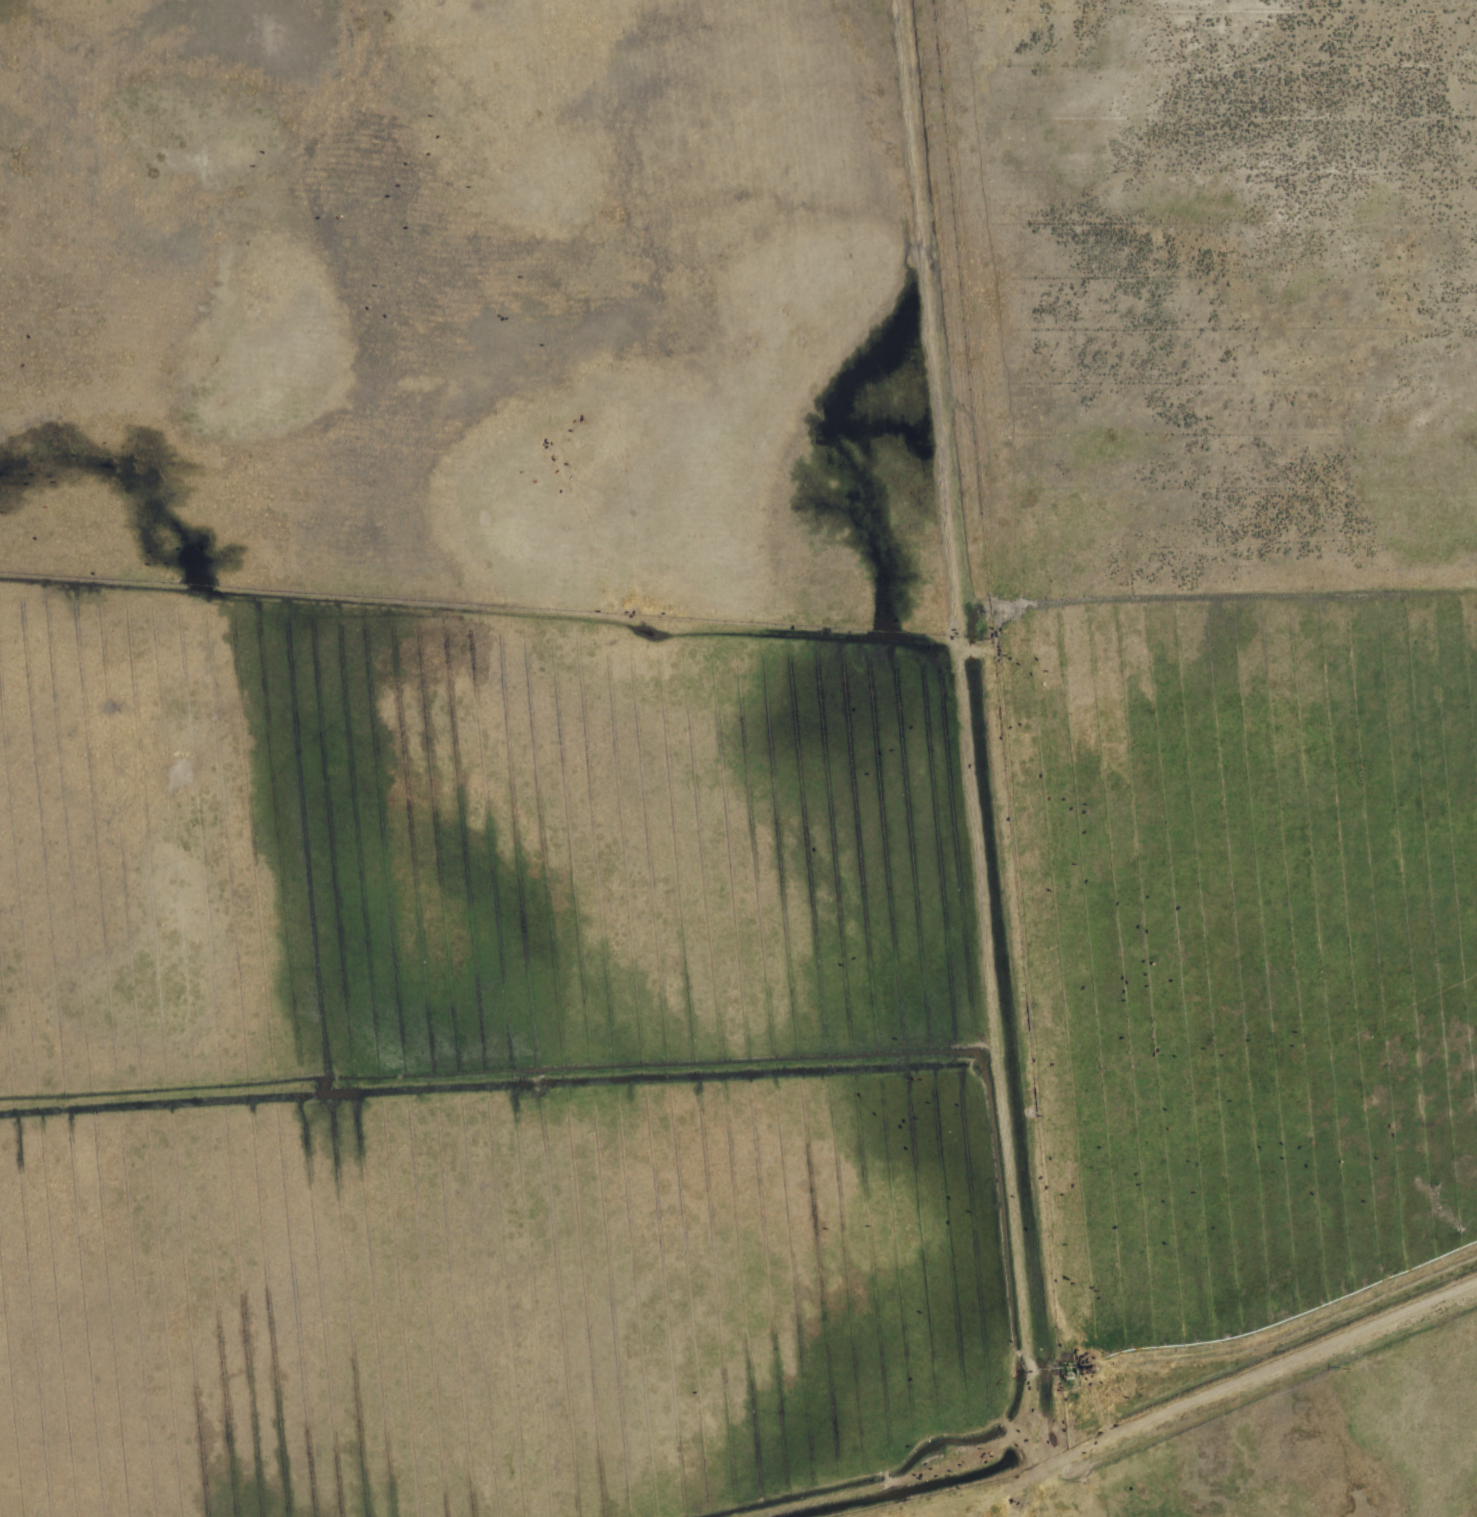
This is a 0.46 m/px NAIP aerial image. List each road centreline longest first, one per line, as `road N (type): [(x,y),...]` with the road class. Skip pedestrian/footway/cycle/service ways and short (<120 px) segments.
road 1 (track): [(1476,1284),(1059,1461)]

